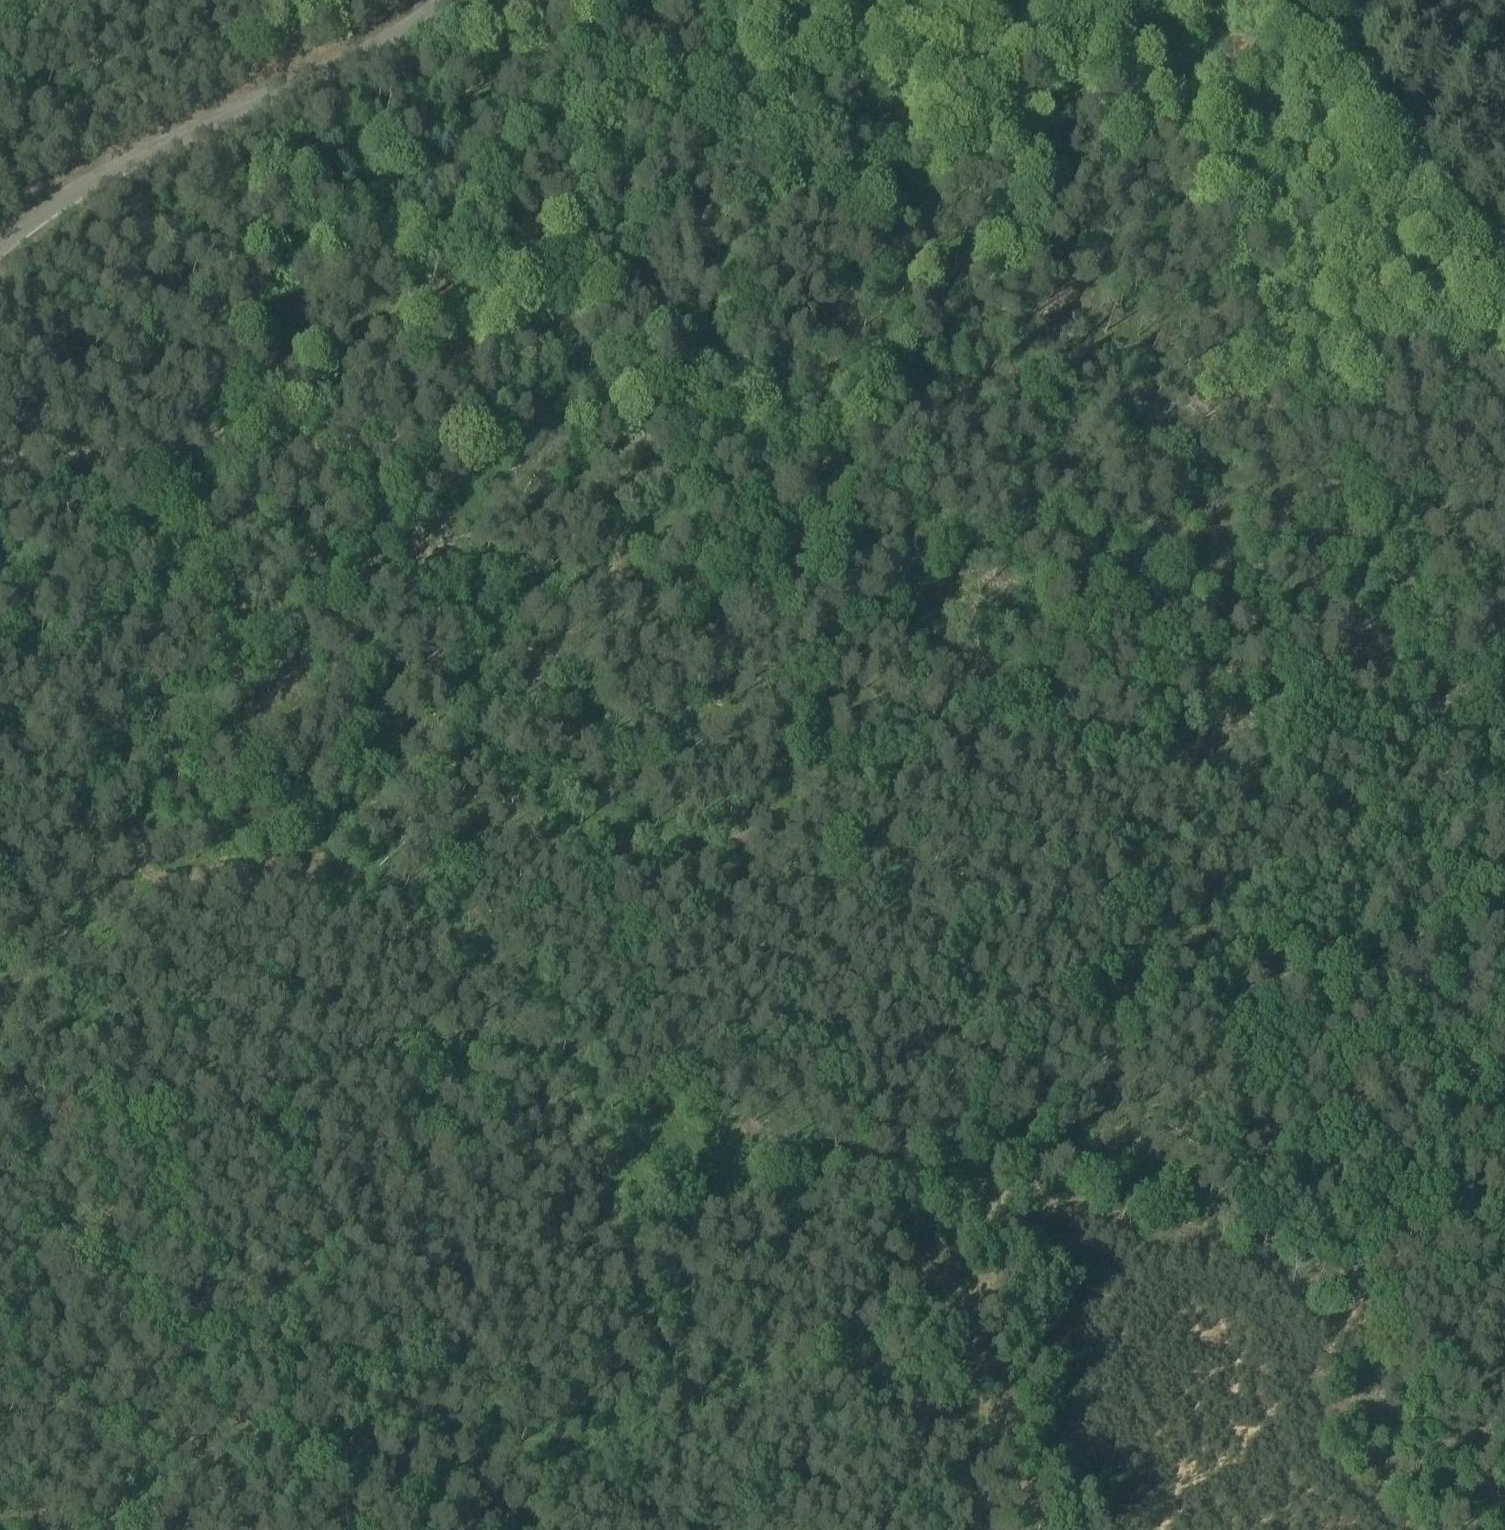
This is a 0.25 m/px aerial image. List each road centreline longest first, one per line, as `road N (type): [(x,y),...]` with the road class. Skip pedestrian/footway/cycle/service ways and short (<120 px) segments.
road 1 (track): [(0,463),(1504,386)]
road 2 (unclassified): [(0,248),(84,188),(375,46),(446,0)]

